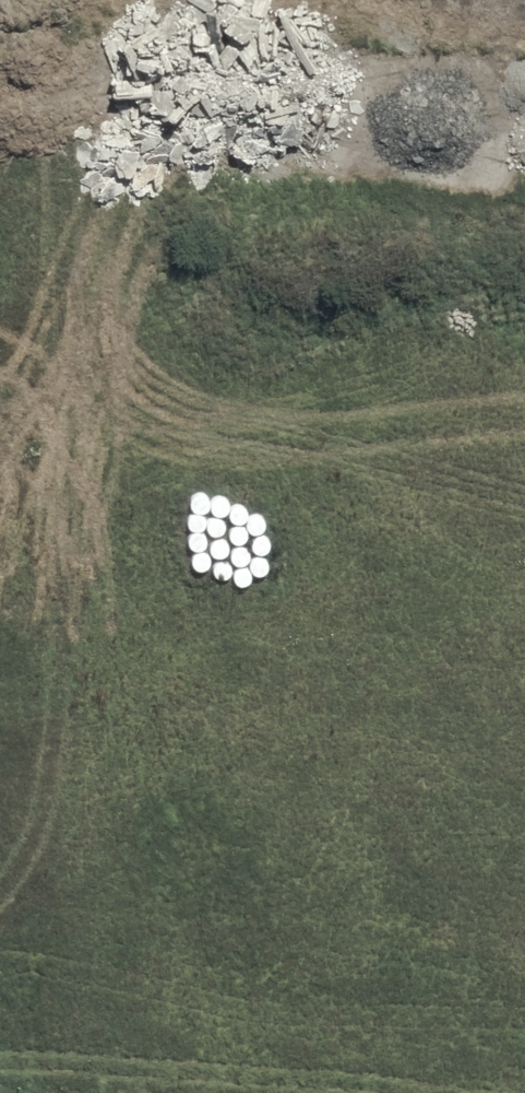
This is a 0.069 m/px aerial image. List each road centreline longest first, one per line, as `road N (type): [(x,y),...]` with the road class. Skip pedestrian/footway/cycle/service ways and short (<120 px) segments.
road 1 (unknown): [(204,0),(231,186),(272,359),(315,471),(417,673),(524,781)]
road 2 (unknown): [(0,651),(315,471)]

